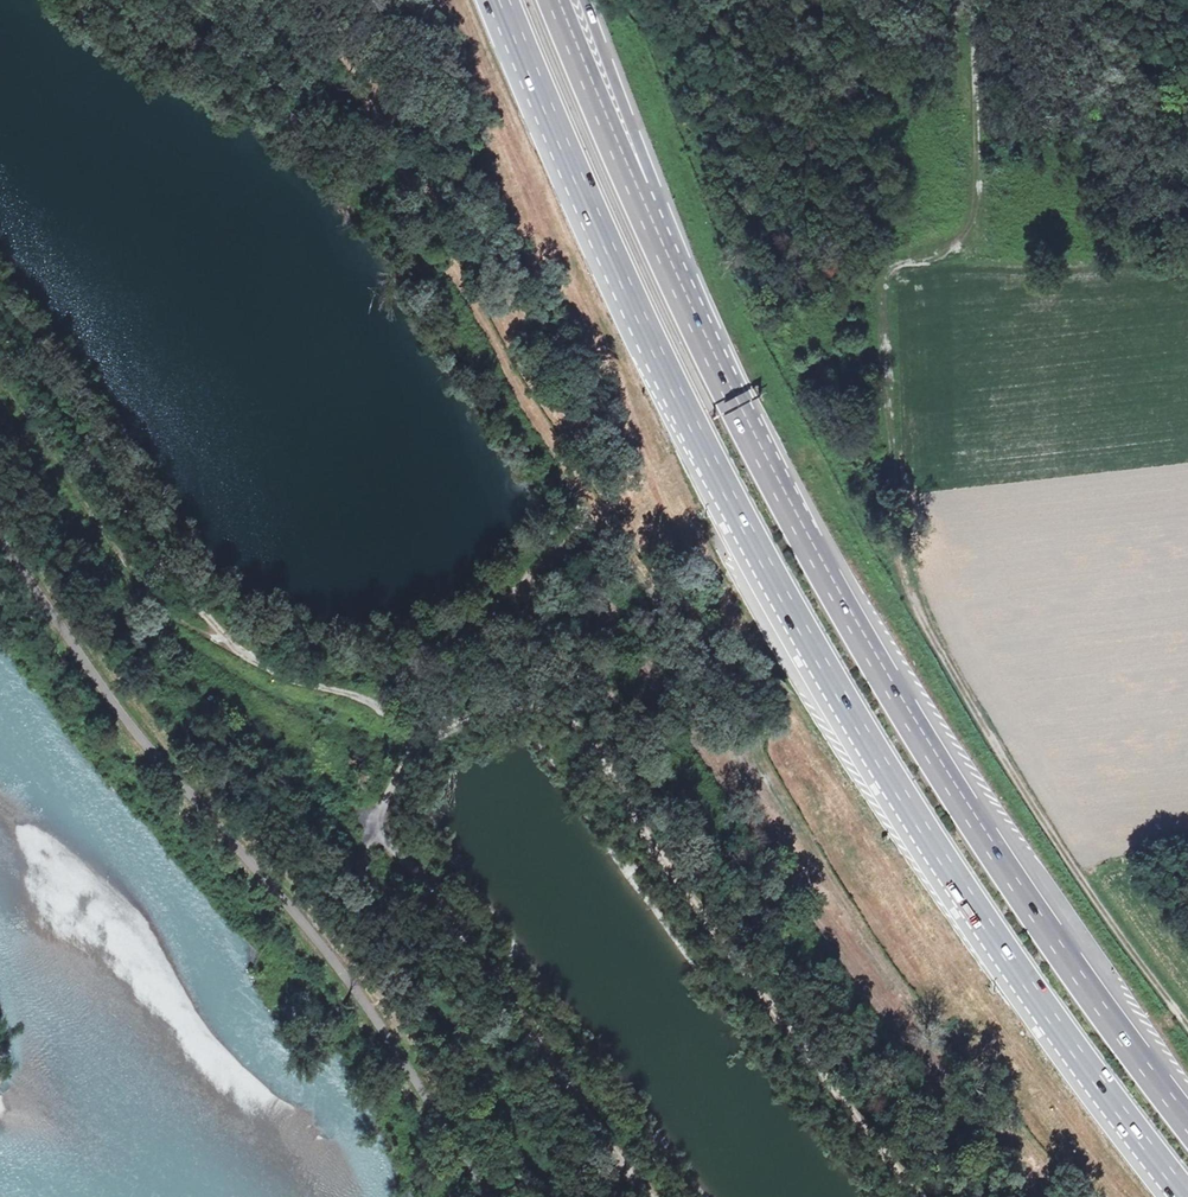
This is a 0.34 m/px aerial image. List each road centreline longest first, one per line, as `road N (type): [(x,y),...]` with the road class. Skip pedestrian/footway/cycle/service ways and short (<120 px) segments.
road 1 (motorway): [(500,0),(686,411),(848,705),(1008,954),(1187,1196)]
road 2 (track): [(1187,1020),(1120,933),(907,597),(892,263),(937,251),(957,224),(948,0)]
road 3 (motorway): [(1187,1112),(946,770),(830,576),(672,271)]
road 4 (track): [(926,1196),(749,972),(496,604)]
road 5 (track): [(646,478),(627,403),(532,213),(449,0)]
road 6 (track): [(375,818),(653,1196)]
road 7 (motorway): [(672,271),(557,0)]
road 8 (motorway): [(672,271),(652,182),(585,0)]
road 9 (track): [(400,771),(564,713)]

